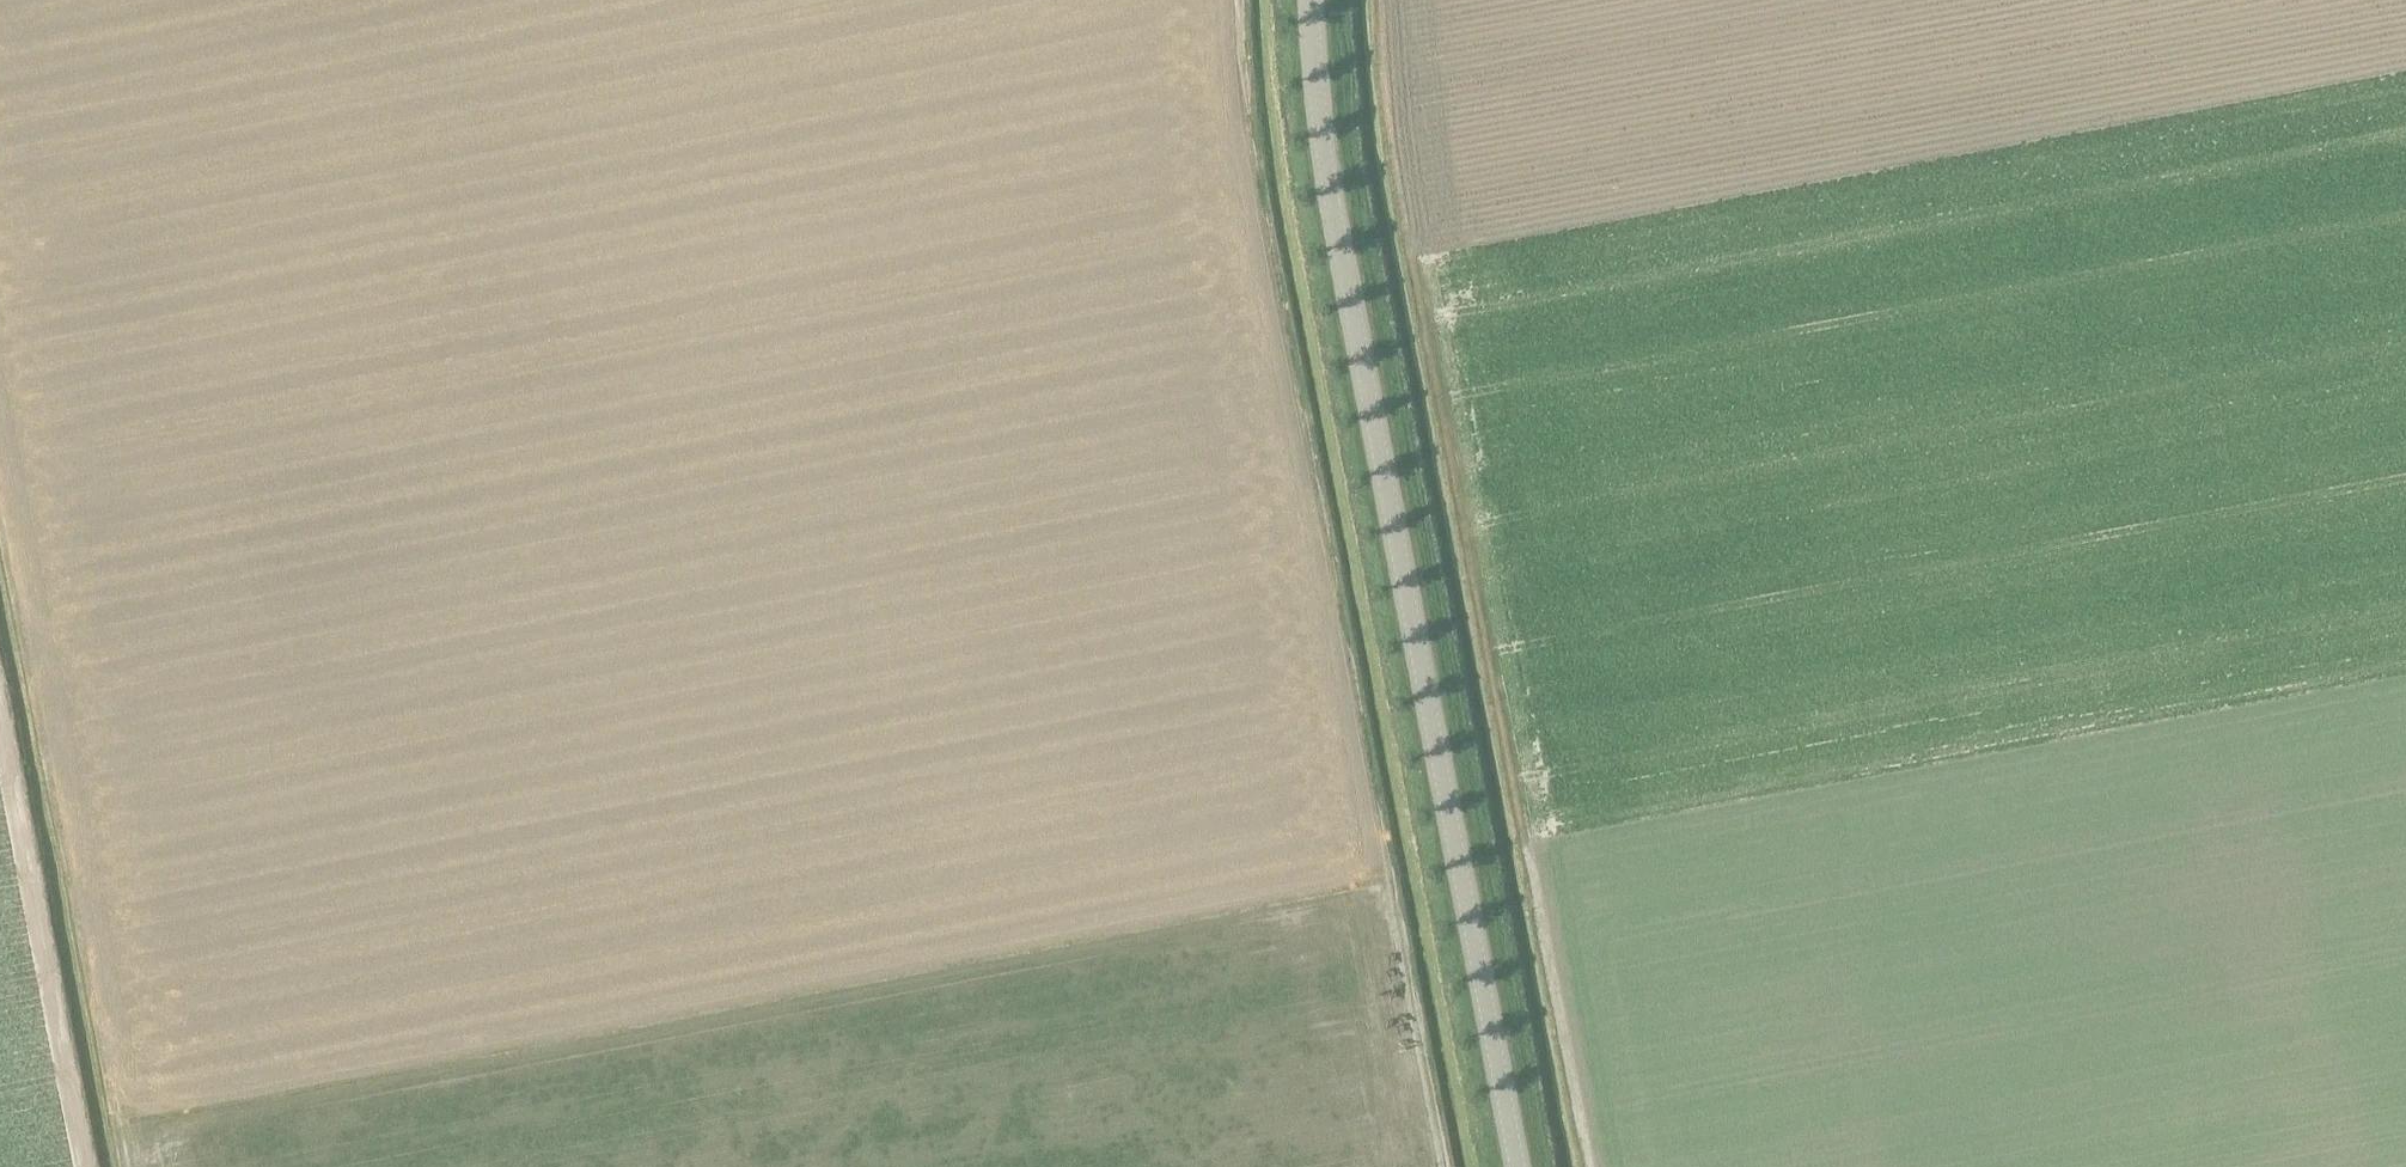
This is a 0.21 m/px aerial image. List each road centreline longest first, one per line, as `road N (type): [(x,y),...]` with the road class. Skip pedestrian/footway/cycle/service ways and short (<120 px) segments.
road 1 (unclassified): [(1517,1166),(1331,202),(1310,0)]

